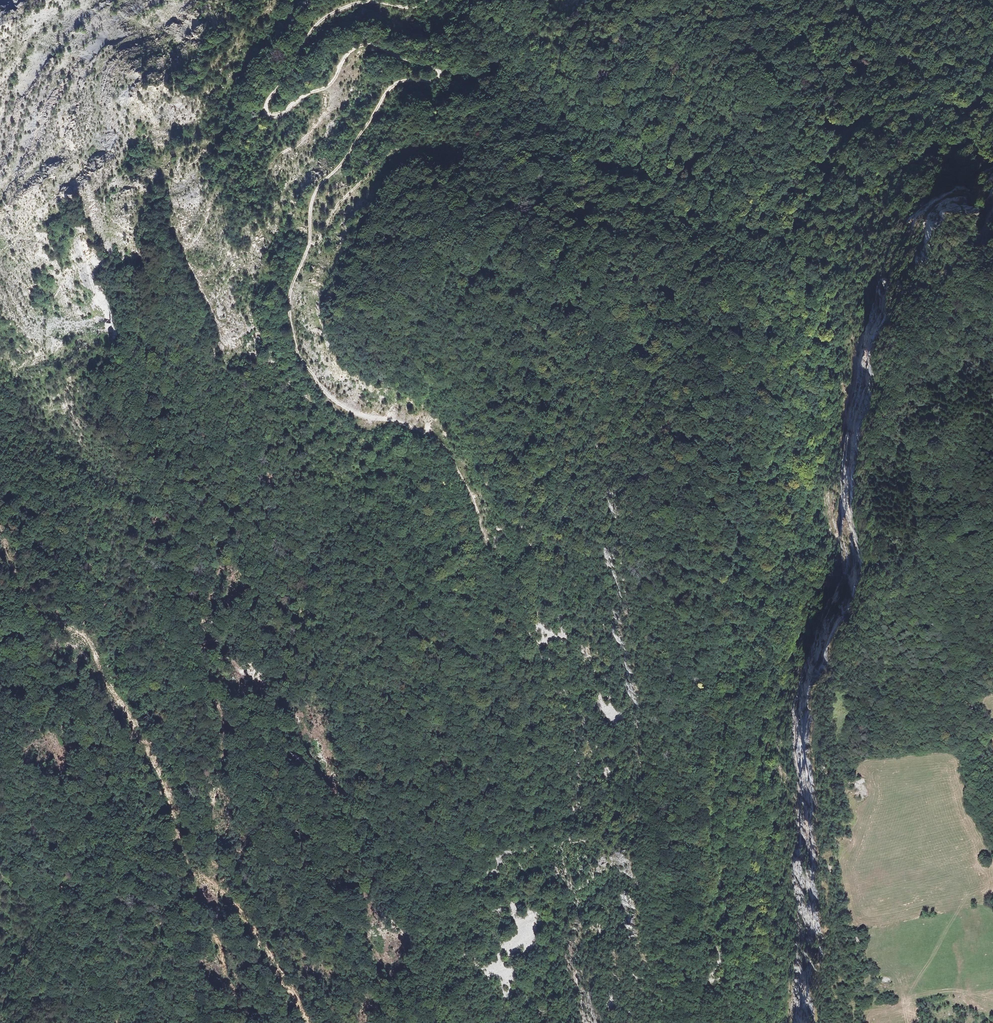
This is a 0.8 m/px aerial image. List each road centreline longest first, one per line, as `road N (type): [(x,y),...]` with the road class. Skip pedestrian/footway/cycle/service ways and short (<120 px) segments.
road 1 (track): [(426,0),(411,8),(363,3),(323,19),(265,114),(277,119),(324,88),(363,44),(438,71),(431,83),(405,80),(387,90),(320,184),(289,317),(302,365),(323,391),(359,415),(405,424),(442,445),(486,543)]

